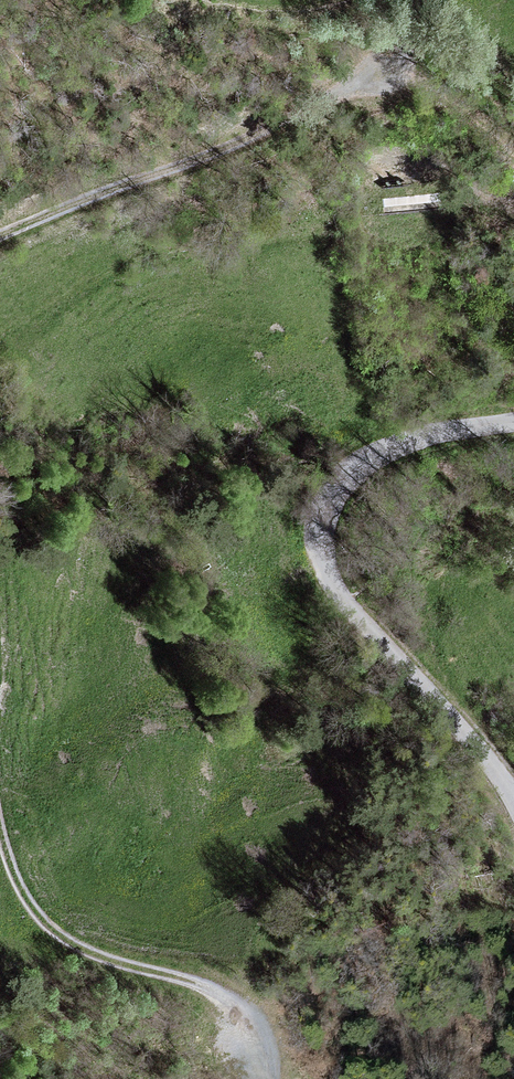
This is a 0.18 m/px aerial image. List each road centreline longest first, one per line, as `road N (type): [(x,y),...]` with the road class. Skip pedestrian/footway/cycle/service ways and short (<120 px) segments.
road 1 (unclassified): [(513,836),(487,772),(332,563),(324,495),(368,453),(513,420)]
road 2 (track): [(0,231),(396,73)]
road 3 (track): [(263,1078),(256,1050),(226,1006),(197,989),(85,956),(45,930),(15,895),(0,851)]

